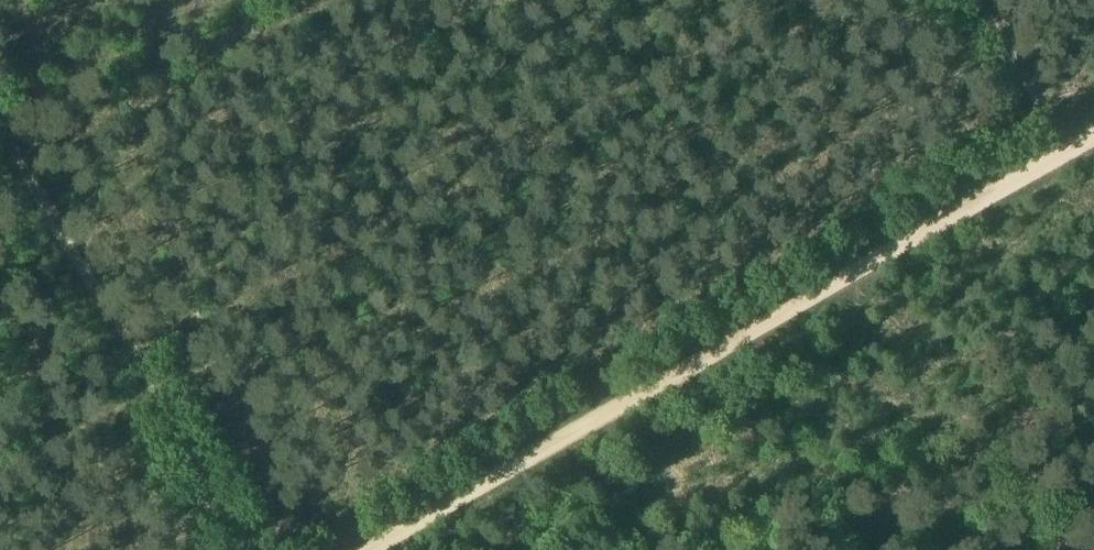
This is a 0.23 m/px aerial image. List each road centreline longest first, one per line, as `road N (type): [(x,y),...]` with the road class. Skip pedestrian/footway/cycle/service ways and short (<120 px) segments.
road 1 (track): [(1093,134),(367,549)]
road 2 (track): [(0,128),(242,549)]
road 3 (track): [(979,0),(1045,114),(1048,161)]

